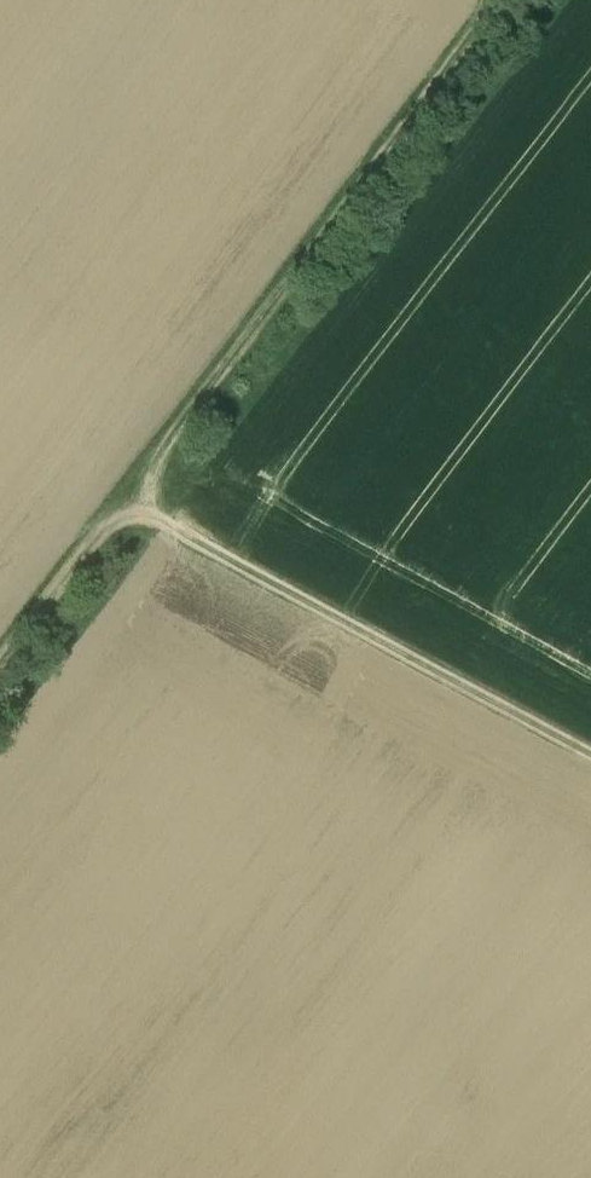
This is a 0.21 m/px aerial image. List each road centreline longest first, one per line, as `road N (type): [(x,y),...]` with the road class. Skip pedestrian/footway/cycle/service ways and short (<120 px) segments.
road 1 (track): [(0,728),(200,479),(516,0)]
road 2 (track): [(590,58),(222,551)]
road 3 (track): [(590,751),(222,551)]

